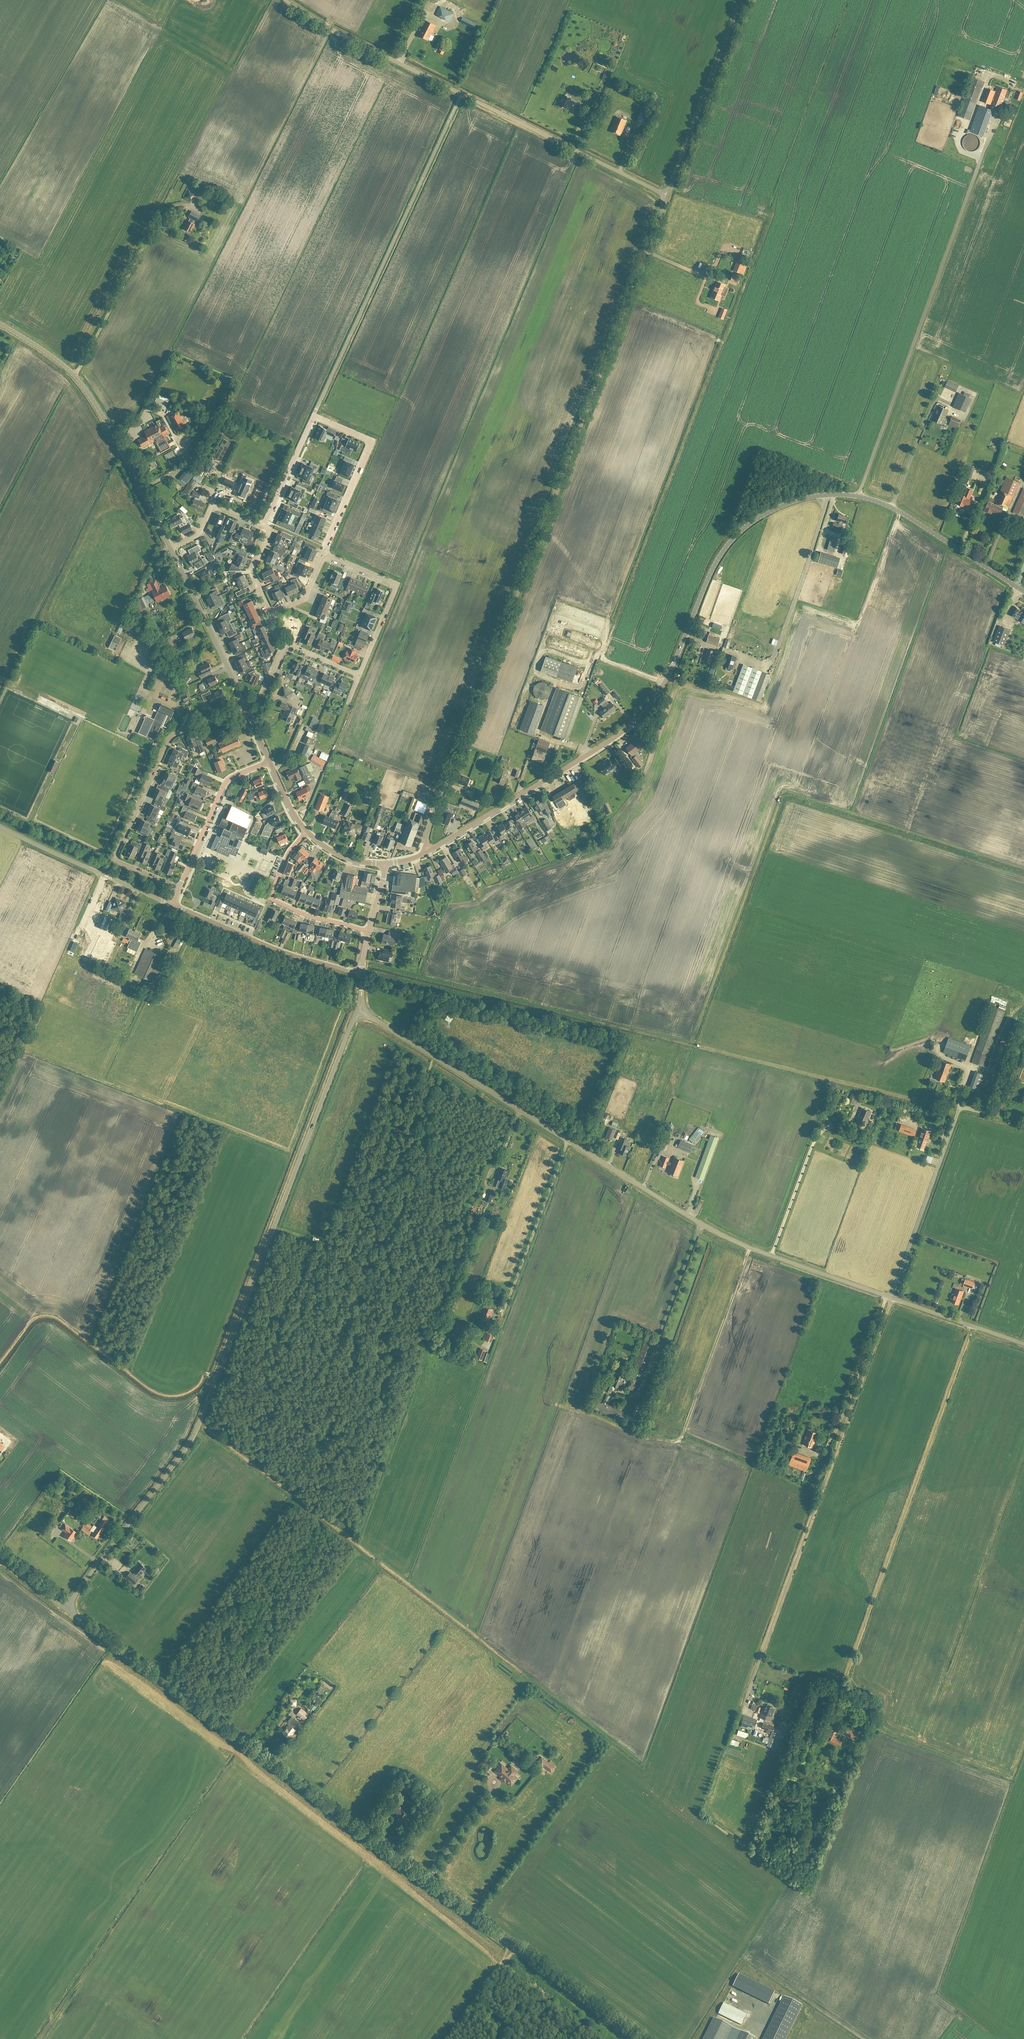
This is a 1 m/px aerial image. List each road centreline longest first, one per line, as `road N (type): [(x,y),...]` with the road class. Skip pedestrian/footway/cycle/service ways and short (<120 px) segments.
road 1 (tertiary): [(429,851),(633,723),(664,682),(720,555),(780,507),(828,495),(873,500),(1023,588)]
road 2 (unclassified): [(1023,1345),(706,1227),(358,1008)]
road 3 (unclassified): [(634,2038),(64,1609)]
road 4 (unclassified): [(64,1609),(196,1430),(358,1008)]
road 5 (unclassified): [(501,630),(667,195)]
road 6 (unclassified): [(667,195),(283,0)]
road 7 (tertiary): [(170,548),(79,381),(0,325)]
road 8 (unclassified): [(181,890),(120,863),(117,852),(170,737),(245,707)]
road 9 (track): [(750,1248),(678,1441),(637,1436)]
road 10 (residential): [(429,851),(429,828),(501,630)]
road 11 (unclassified): [(667,195),(742,0)]
road 12 (residential): [(361,974),(291,955),(175,906)]
road 13 (unclassified): [(175,906),(0,827)]
road 14 (residential): [(325,554),(372,441),(314,415)]
road 15 (unclassified): [(307,832),(287,853),(274,901),(368,931)]
road 16 (unclassified): [(325,554),(397,584),(359,675)]
road 17 (tertiary): [(245,707),(170,548)]
road 18 (residential): [(181,890),(229,781),(270,762)]
road 19 (unclassified): [(263,526),(314,415)]

